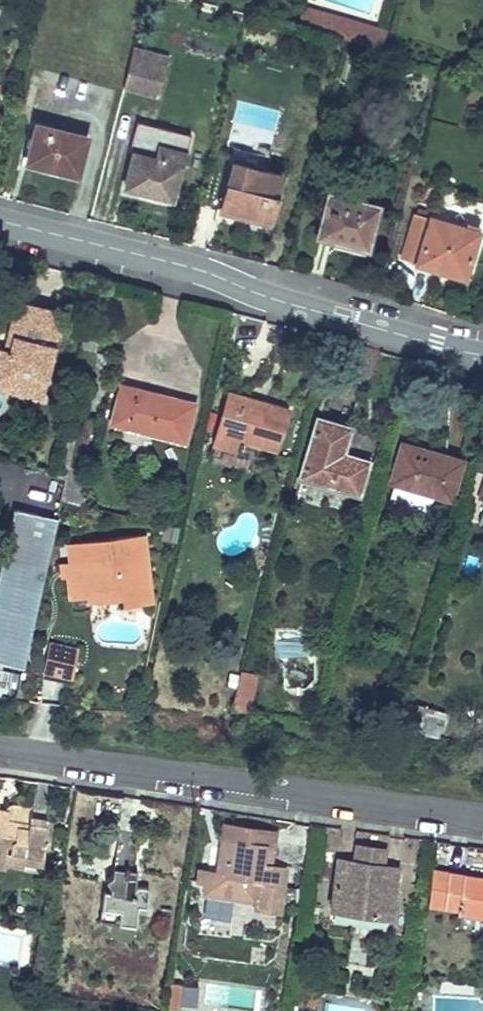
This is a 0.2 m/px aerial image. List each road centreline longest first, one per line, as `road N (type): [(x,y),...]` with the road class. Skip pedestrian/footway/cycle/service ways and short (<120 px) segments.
road 1 (tertiary): [(0,222),(482,355)]
road 2 (residential): [(0,747),(482,818)]

